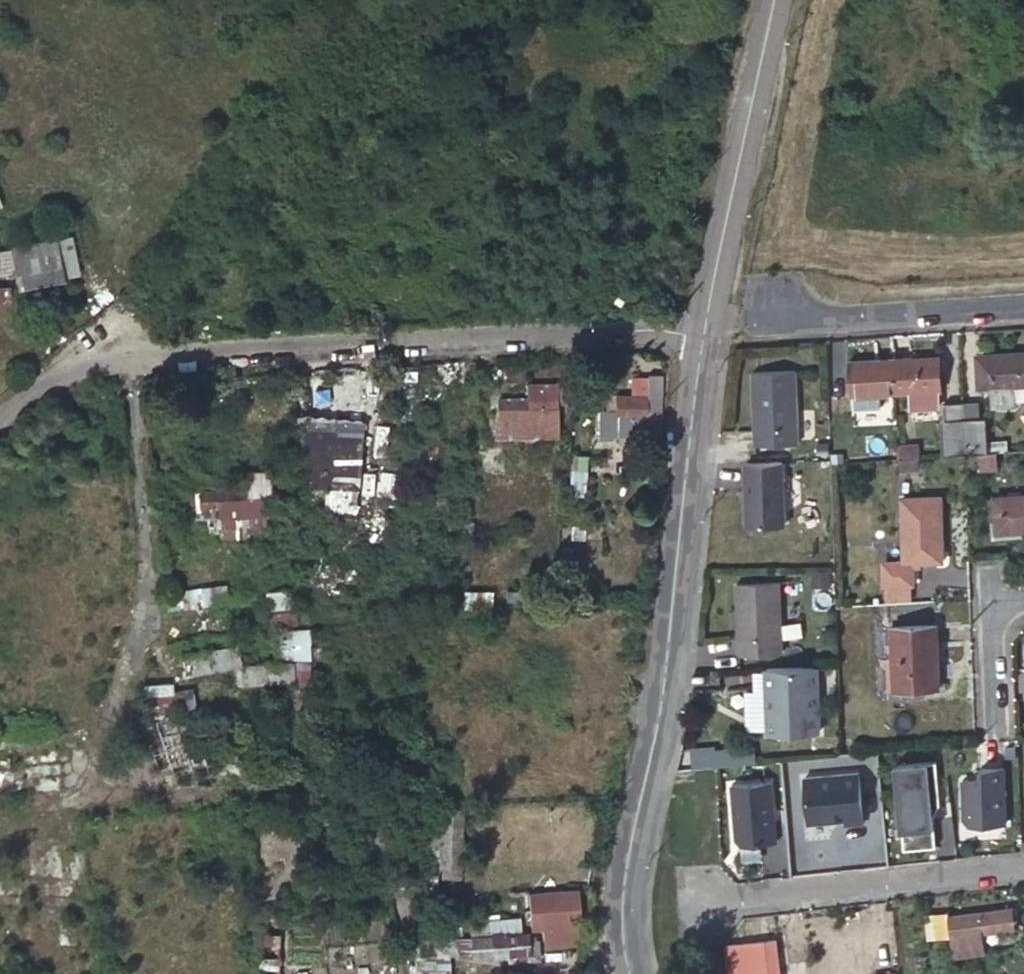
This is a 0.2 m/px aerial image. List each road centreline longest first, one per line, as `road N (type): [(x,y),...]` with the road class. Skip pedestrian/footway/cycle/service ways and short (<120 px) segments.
road 1 (unclassified): [(709,319),(79,362),(0,428)]
road 2 (residential): [(709,319),(665,679),(623,895),(631,973)]
road 3 (residential): [(771,0),(709,319)]
road 4 (residential): [(1023,871),(703,902)]
road 5 (residential): [(798,315),(1023,302)]
road 6 (residential): [(1023,599),(978,602),(985,725)]

